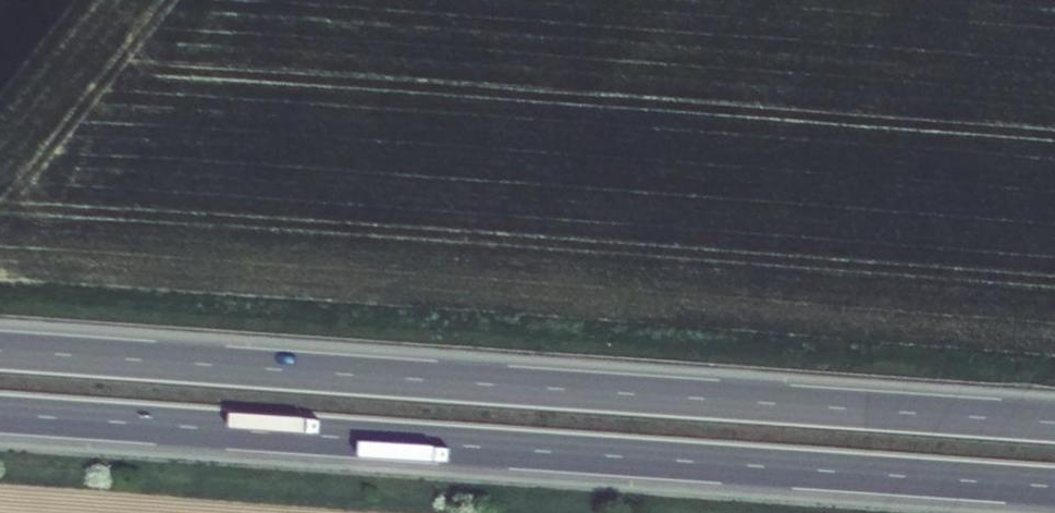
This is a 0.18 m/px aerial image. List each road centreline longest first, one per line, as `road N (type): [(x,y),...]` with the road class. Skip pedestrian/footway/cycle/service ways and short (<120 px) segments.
road 1 (motorway): [(1054,423),(0,350)]
road 2 (motorway): [(0,416),(1054,489)]

